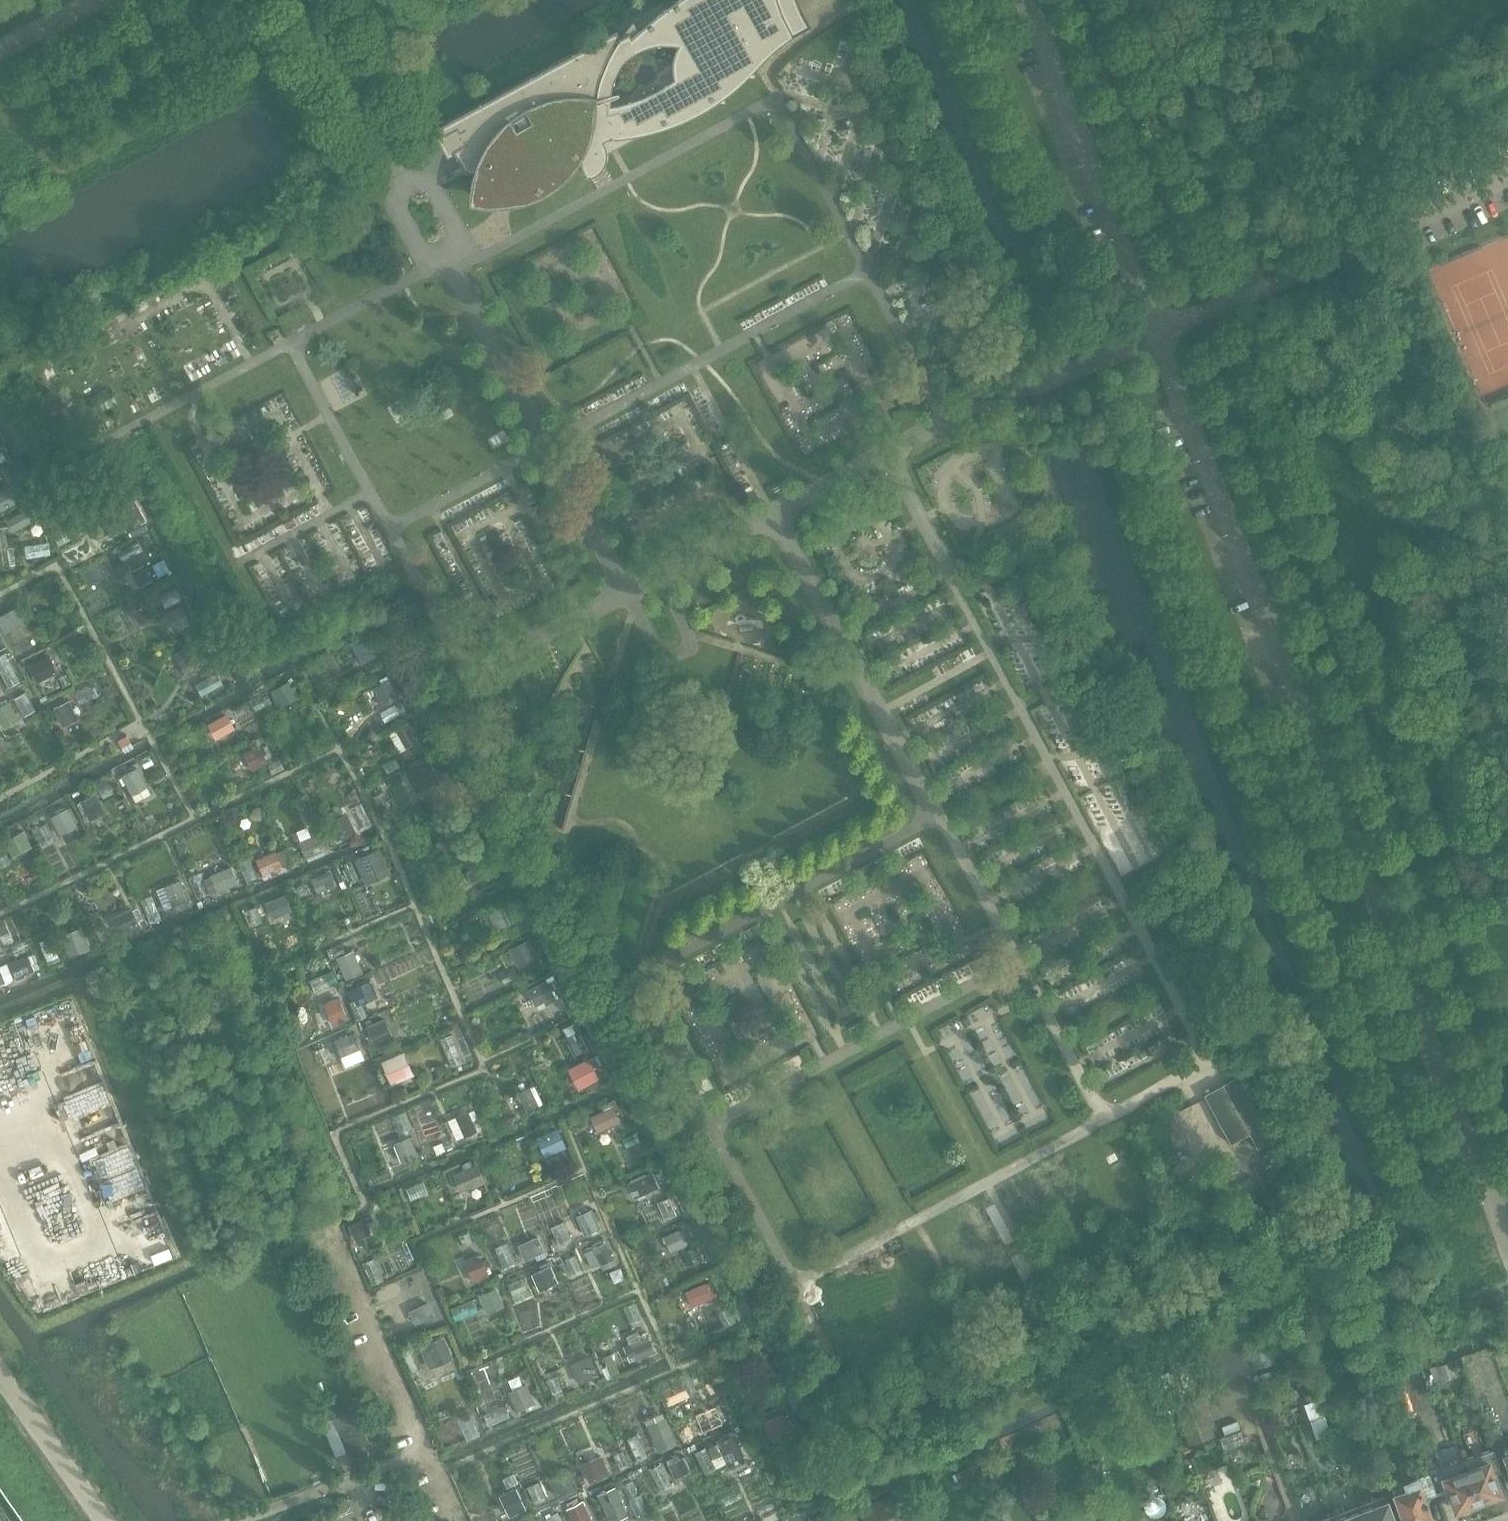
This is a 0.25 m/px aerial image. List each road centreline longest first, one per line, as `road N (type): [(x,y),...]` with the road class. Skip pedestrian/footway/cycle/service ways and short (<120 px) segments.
road 1 (unclassified): [(1507,1236),(1158,335)]
road 2 (unclassified): [(1158,335),(1507,182)]
road 3 (unclassified): [(1158,335),(1027,0)]
road 4 (unclassified): [(0,1372),(104,1520)]

